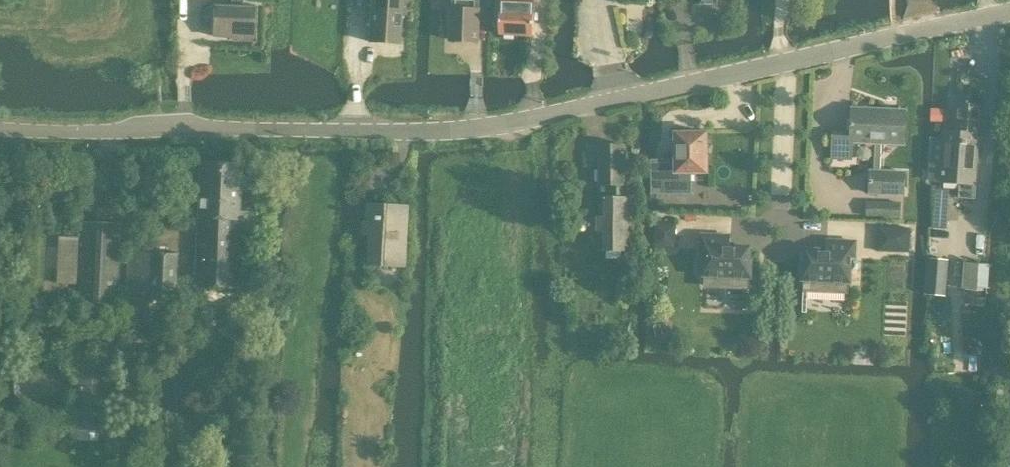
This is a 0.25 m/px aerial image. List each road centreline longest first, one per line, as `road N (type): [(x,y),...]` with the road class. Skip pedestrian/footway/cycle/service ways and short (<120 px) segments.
road 1 (unclassified): [(1009,12),(470,123),(394,130),(0,126)]
road 2 (track): [(476,466),(483,208),(511,161),(507,117)]

